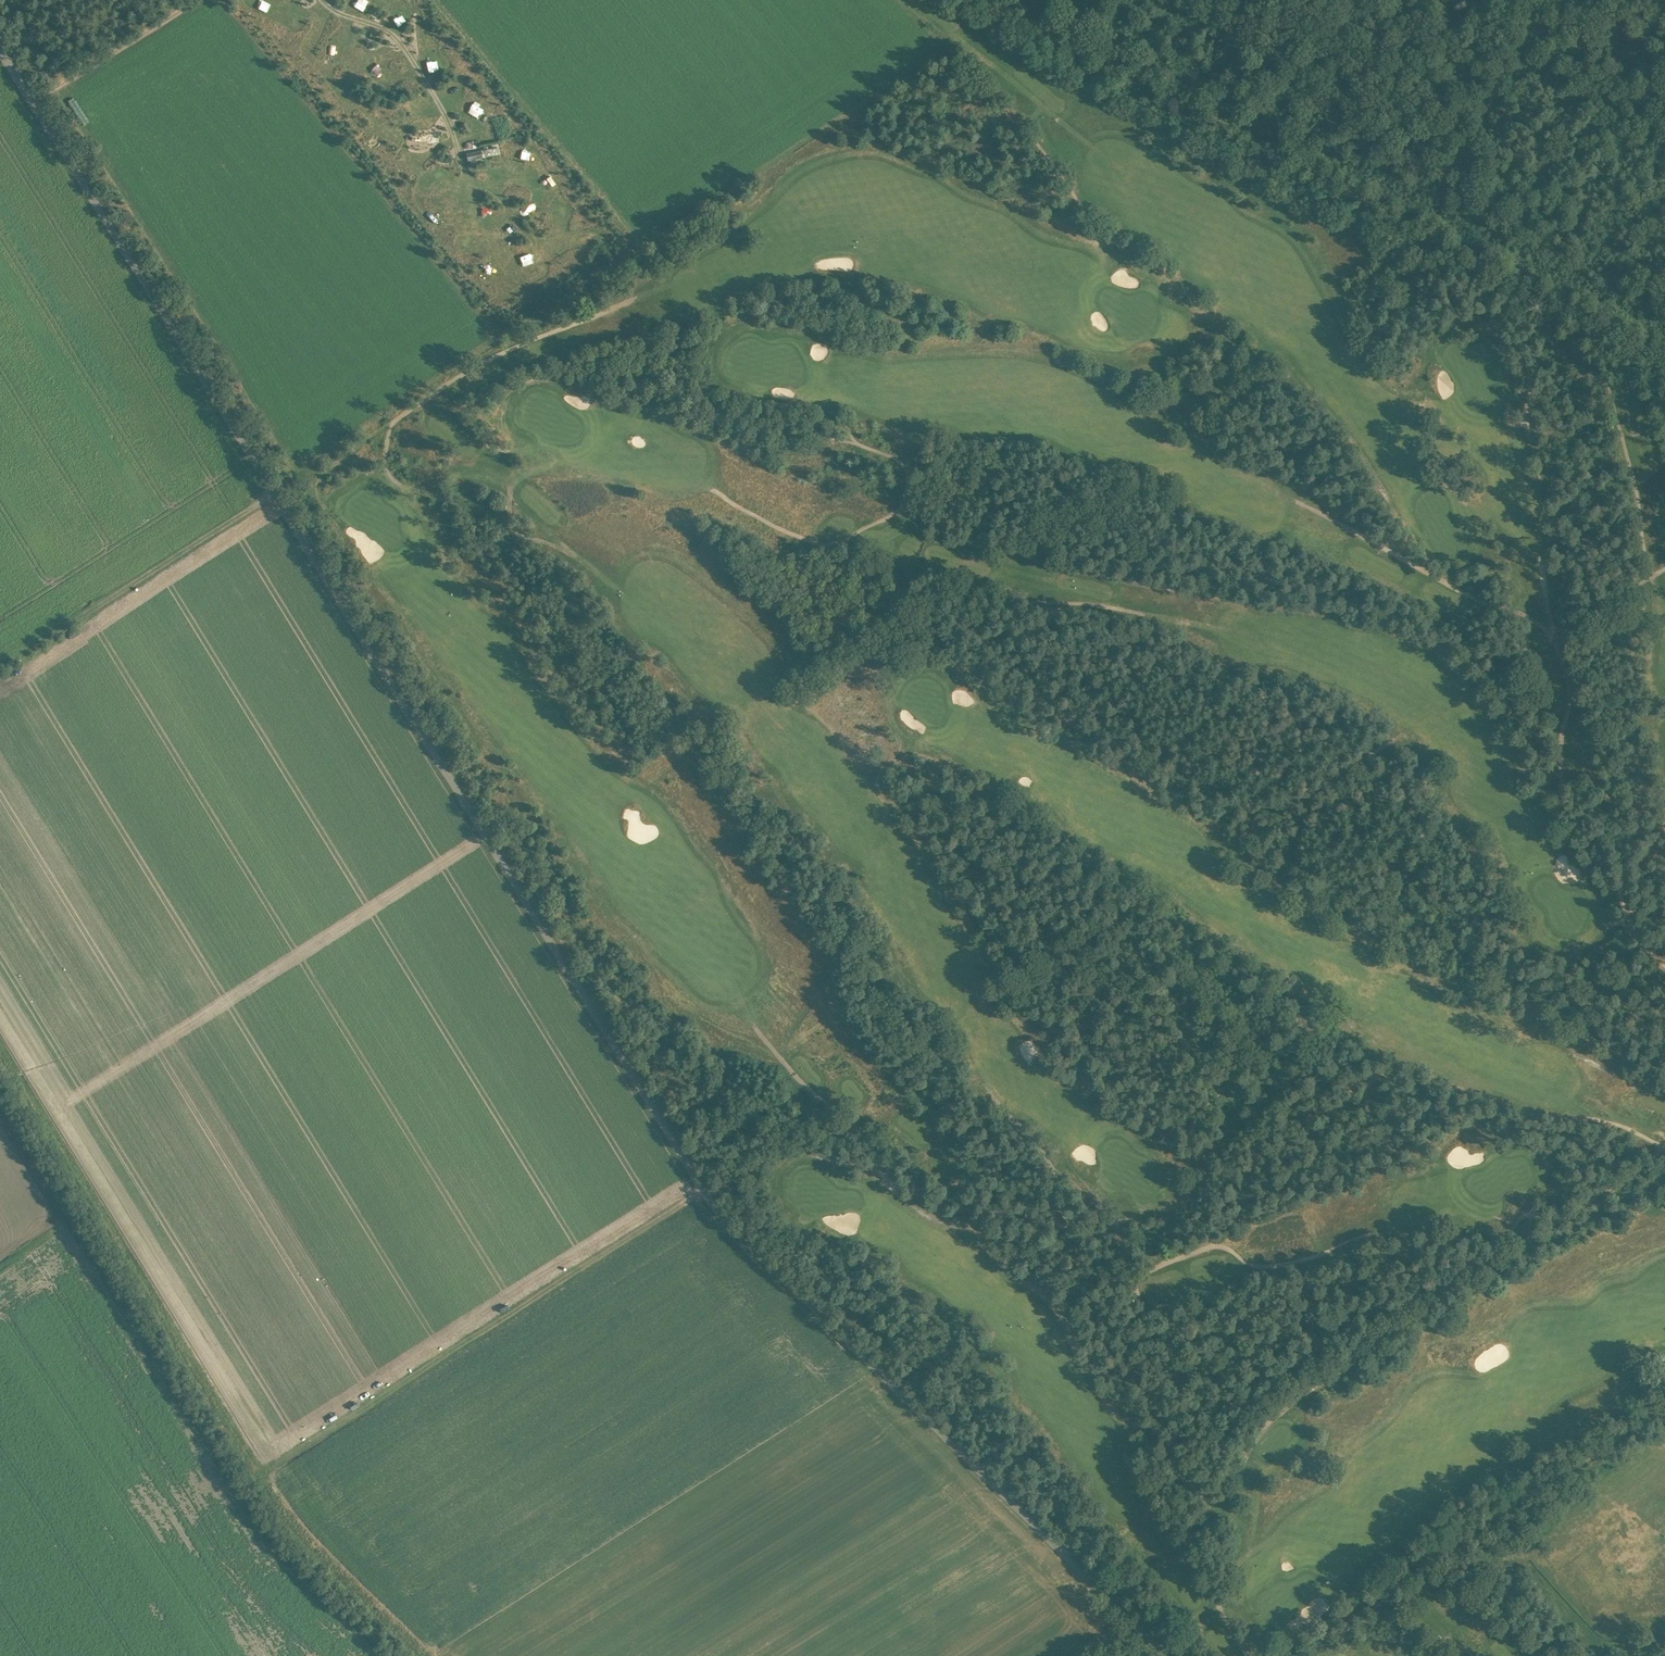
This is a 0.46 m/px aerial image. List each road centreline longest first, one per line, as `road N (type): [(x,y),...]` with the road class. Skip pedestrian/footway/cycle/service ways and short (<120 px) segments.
road 1 (unclassified): [(1167,1655),(704,1190),(0,52)]
road 2 (track): [(976,28),(273,491)]
road 3 (track): [(1664,355),(1022,0)]
road 4 (track): [(242,1478),(704,1190)]
road 5 (track): [(1251,1423),(1664,1146)]
road 6 (track): [(1664,1407),(1275,1655)]
road 7 (track): [(0,667),(273,491)]
road 8 (track): [(1493,679),(1664,563)]
road 9 (track): [(31,100),(193,0)]

